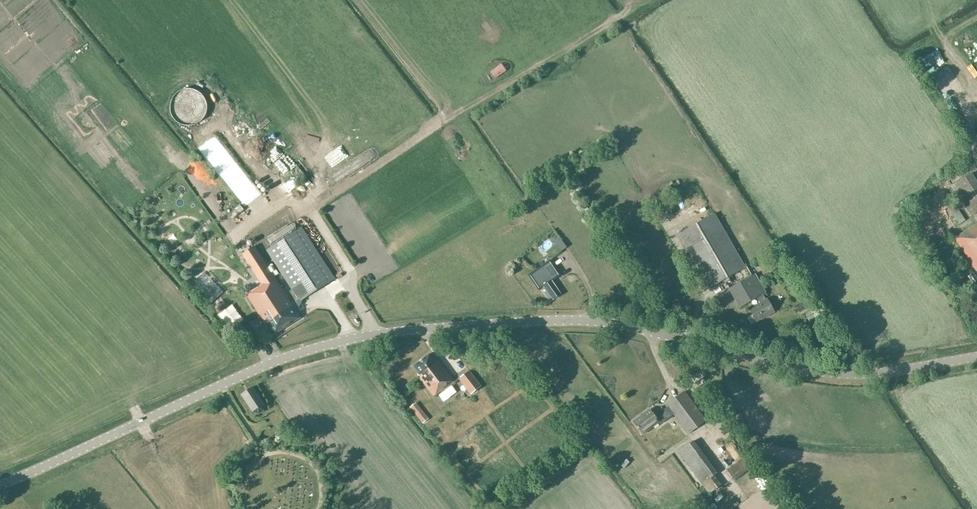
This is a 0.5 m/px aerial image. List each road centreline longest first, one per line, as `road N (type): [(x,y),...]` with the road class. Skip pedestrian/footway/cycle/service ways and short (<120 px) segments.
road 1 (tertiary): [(0,486),(295,354),(396,331),(581,321),(840,376),(976,357)]
road 2 (track): [(442,122),(310,208)]

